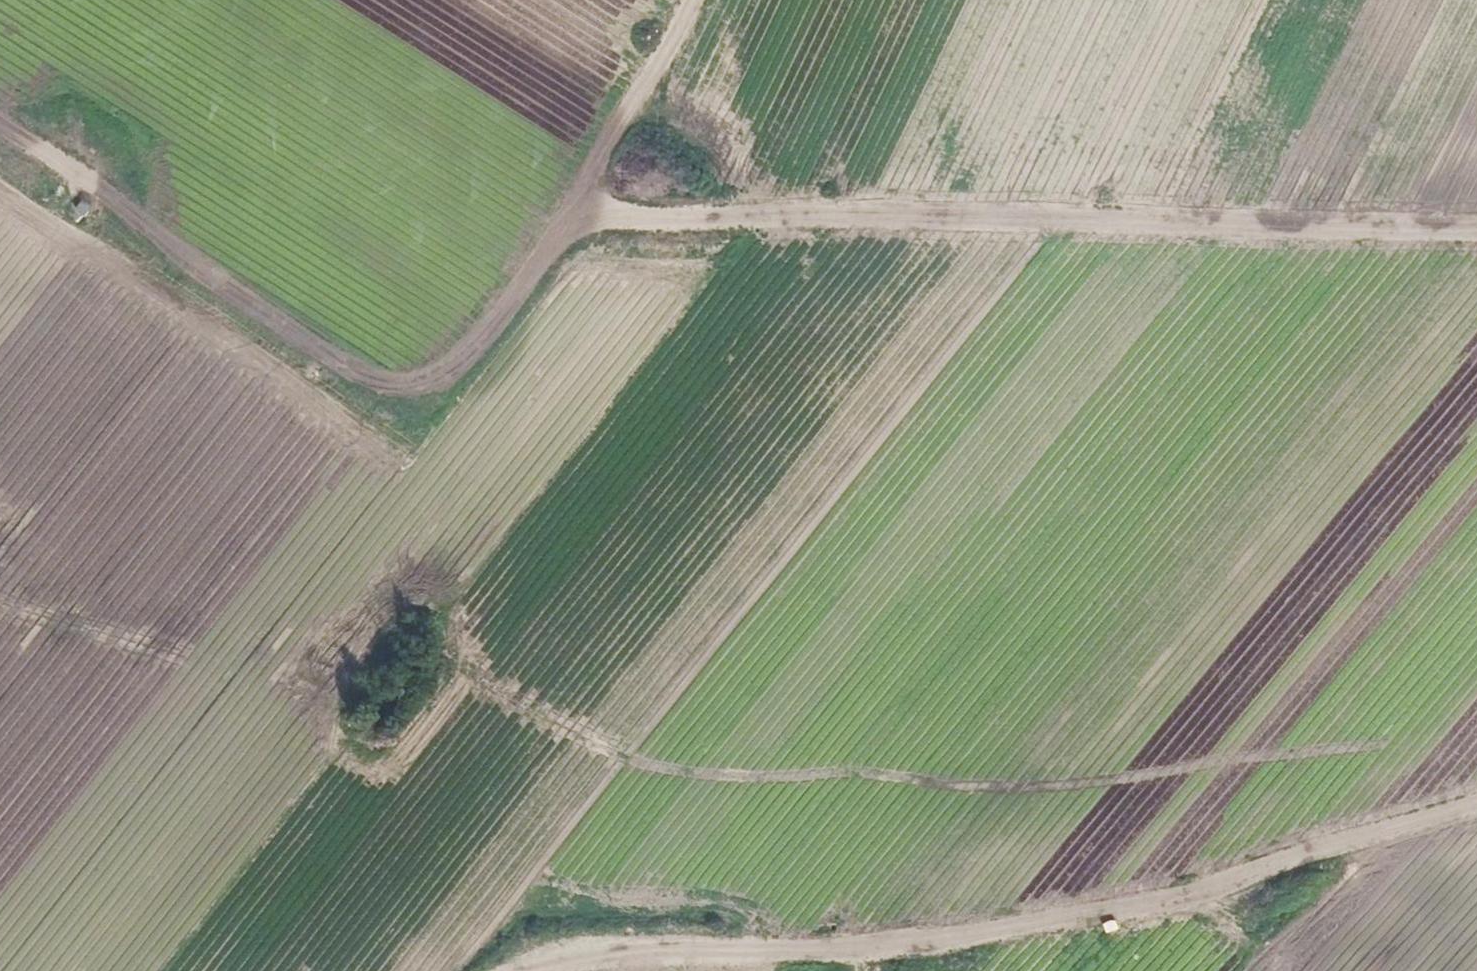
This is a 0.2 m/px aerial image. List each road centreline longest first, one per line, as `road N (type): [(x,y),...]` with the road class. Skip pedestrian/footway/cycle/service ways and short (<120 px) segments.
road 1 (track): [(1476,218),(576,214),(482,352),(438,376),(384,383),(187,266),(86,175),(0,124)]
road 2 (track): [(599,970),(1117,917),(1344,858),(1476,811)]
road 3 (track): [(576,214),(688,0)]

